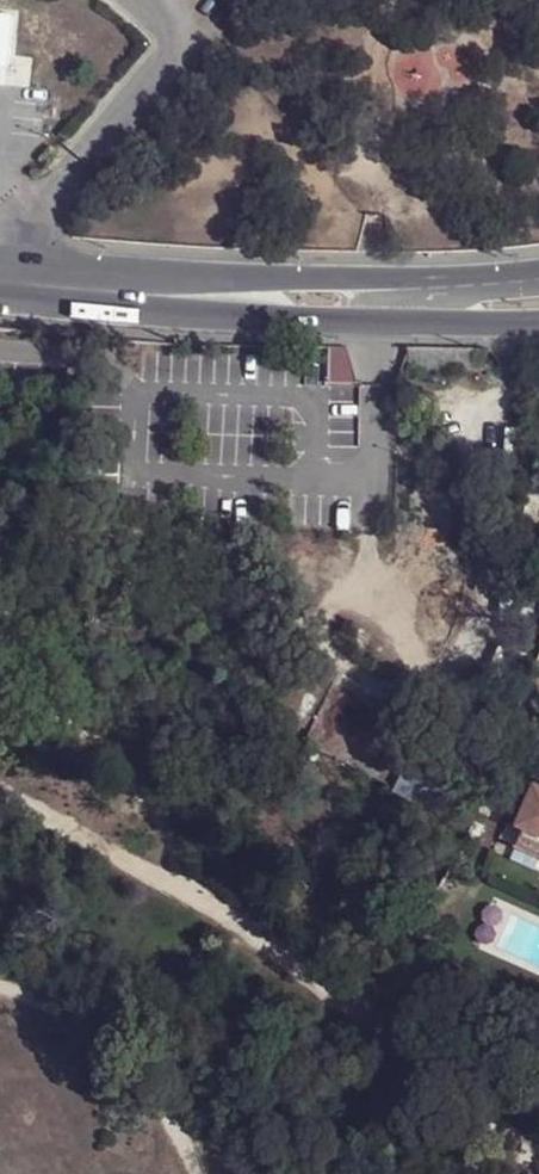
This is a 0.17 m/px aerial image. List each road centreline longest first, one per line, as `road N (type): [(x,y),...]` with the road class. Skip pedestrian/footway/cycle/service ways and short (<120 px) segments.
road 1 (residential): [(12,278),(131,307),(538,322)]
road 2 (residential): [(538,277),(12,278)]

